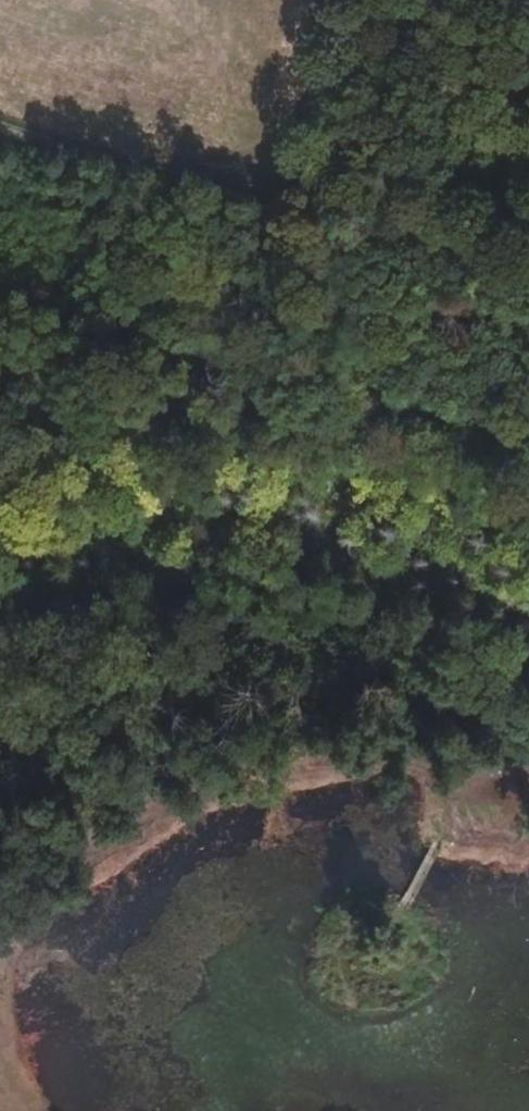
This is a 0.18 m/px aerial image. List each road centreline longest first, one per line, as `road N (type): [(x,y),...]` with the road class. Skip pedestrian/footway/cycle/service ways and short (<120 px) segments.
road 1 (track): [(0,632),(118,589),(227,573),(330,577),(528,649)]
road 2 (track): [(362,0),(327,184),(412,198),(528,200)]
road 3 (track): [(511,643),(408,757),(449,826)]

